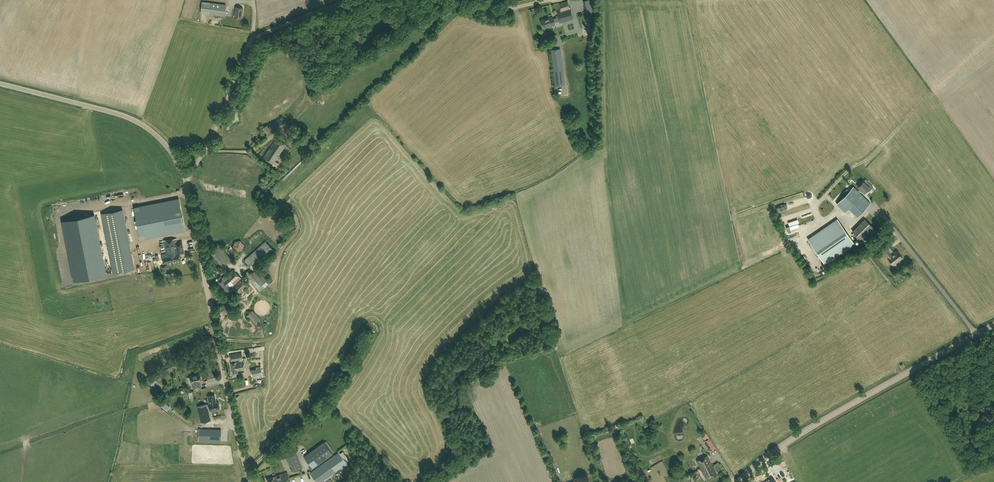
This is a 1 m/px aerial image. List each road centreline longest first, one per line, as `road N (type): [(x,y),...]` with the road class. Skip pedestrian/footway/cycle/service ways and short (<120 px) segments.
road 1 (unclassified): [(250,481),(185,179)]
road 2 (tertiary): [(739,481),(804,431),(993,325)]
road 3 (unclassified): [(185,179),(253,39),(355,0)]
road 4 (unclassified): [(185,179),(164,143),(141,124),(0,84)]

